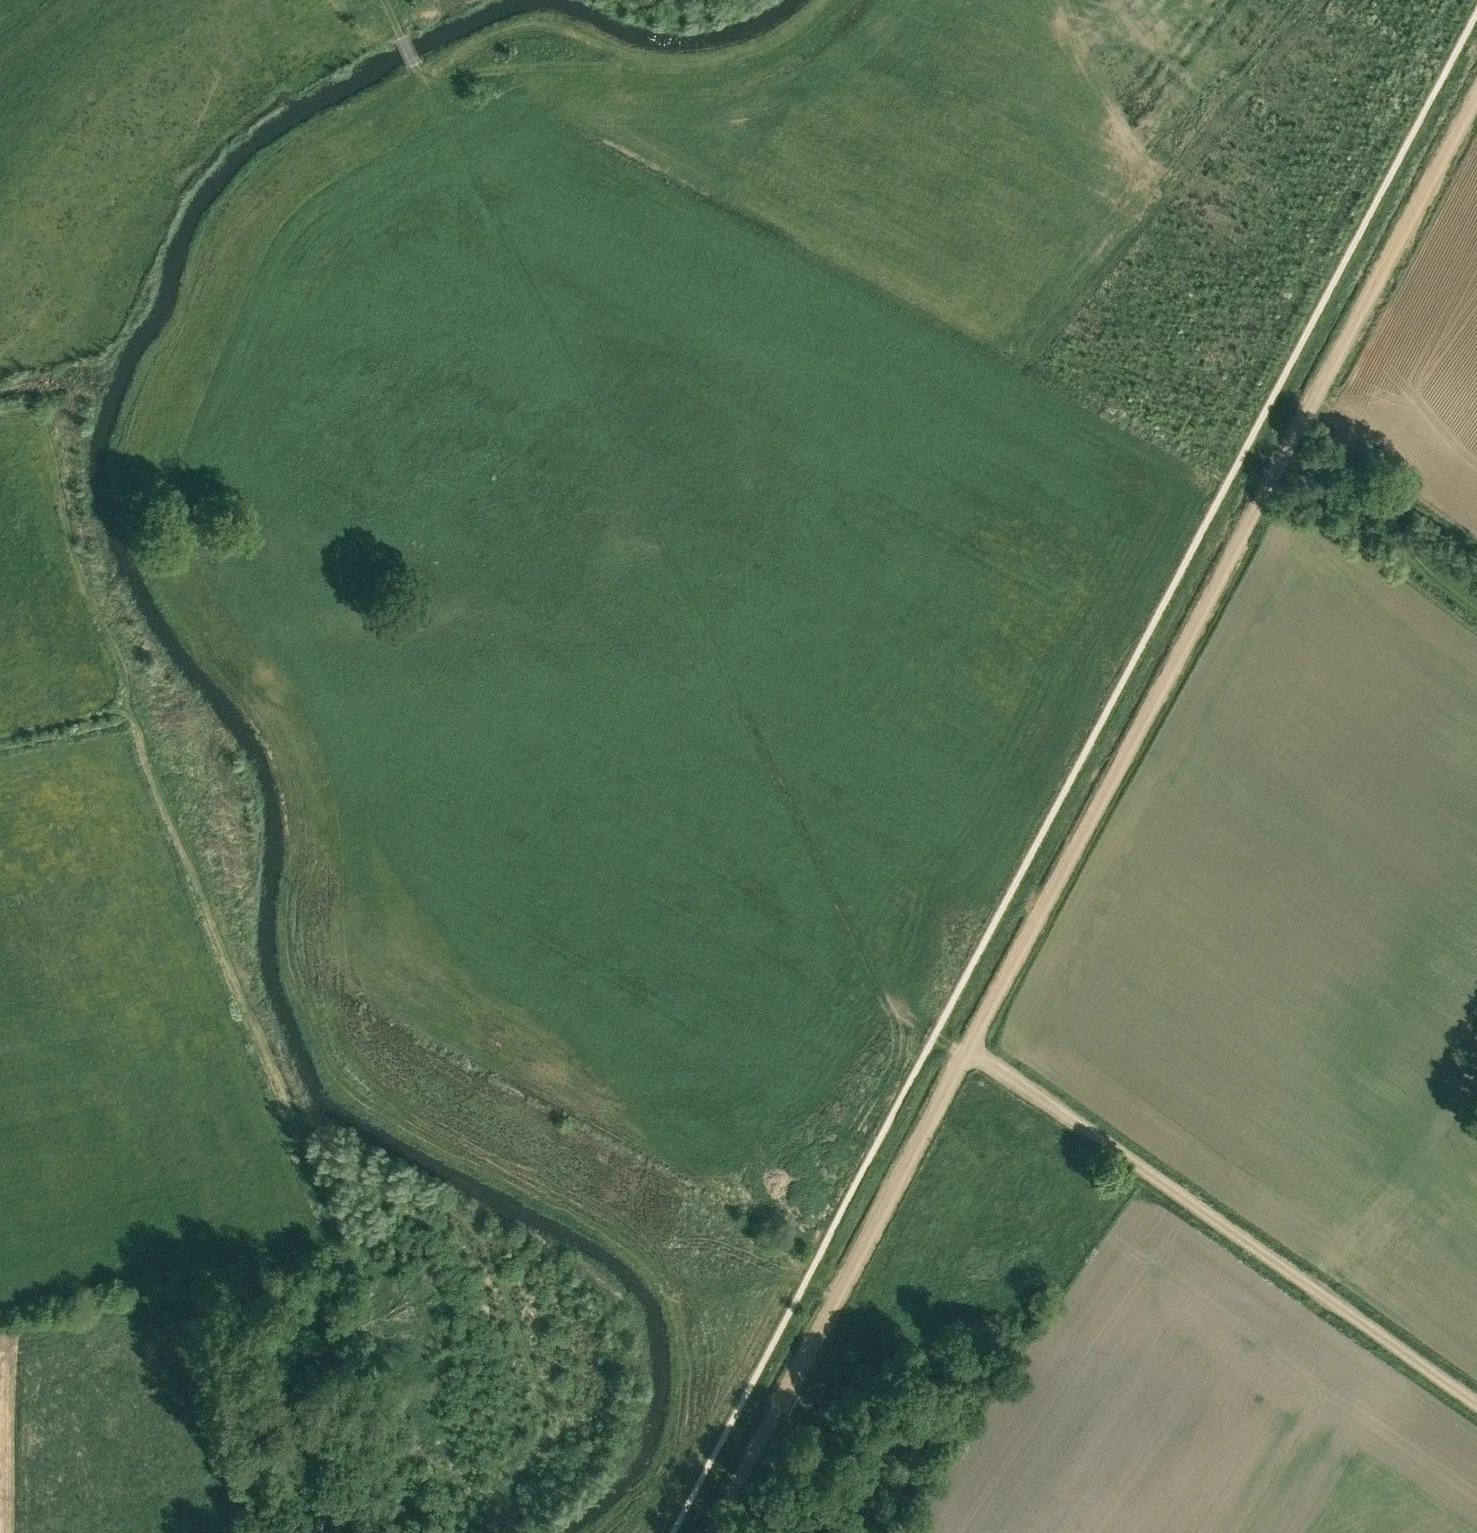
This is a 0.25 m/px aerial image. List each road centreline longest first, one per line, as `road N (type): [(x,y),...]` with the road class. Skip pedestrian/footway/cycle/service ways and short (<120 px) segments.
road 1 (track): [(711,1532),(1476,90)]
road 2 (track): [(1476,1412),(969,1050)]

